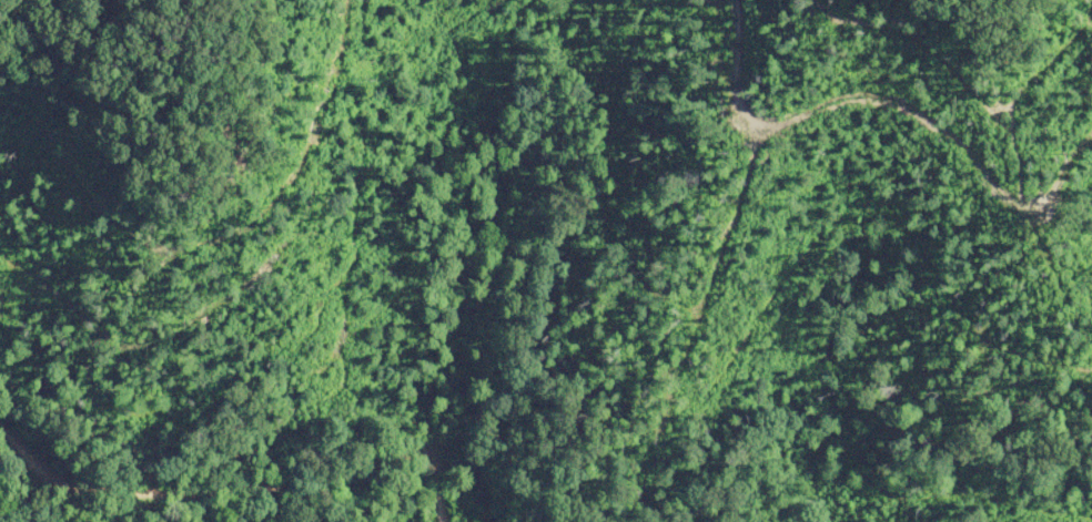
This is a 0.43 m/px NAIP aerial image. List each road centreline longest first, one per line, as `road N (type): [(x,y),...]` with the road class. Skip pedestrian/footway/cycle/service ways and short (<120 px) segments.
road 1 (residential): [(522,521),(504,505),(356,470),(213,494),(0,451)]

